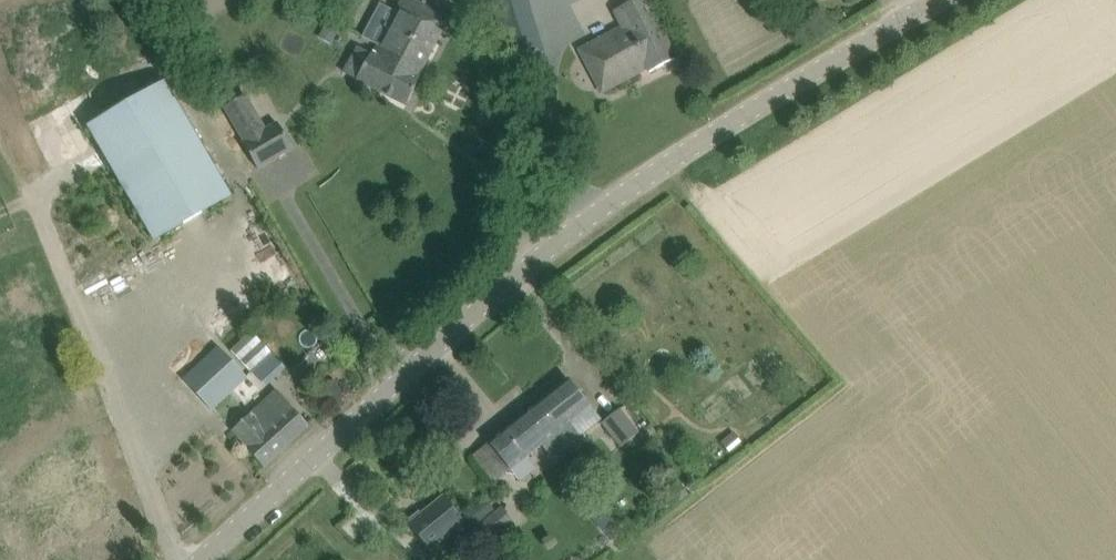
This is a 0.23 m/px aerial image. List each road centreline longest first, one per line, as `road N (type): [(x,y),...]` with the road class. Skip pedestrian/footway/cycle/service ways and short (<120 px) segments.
road 1 (tertiary): [(203,559),(583,222),(937,0)]

